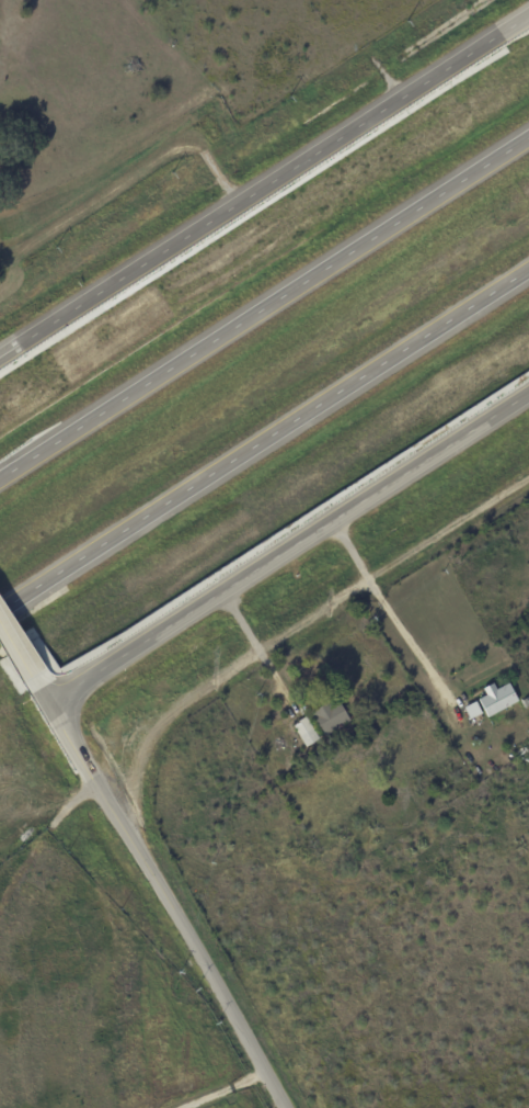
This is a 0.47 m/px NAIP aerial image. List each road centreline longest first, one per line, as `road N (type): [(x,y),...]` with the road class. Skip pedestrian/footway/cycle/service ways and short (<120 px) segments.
road 1 (motorway): [(0,616),(528,273)]
road 2 (tertiary): [(528,12),(0,353)]
road 3 (motorway): [(528,136),(0,477)]
road 4 (tertiary): [(46,703),(528,391)]
road 5 (tertiary): [(284,1107),(139,847)]
road 6 (tertiary): [(139,847),(33,679)]

